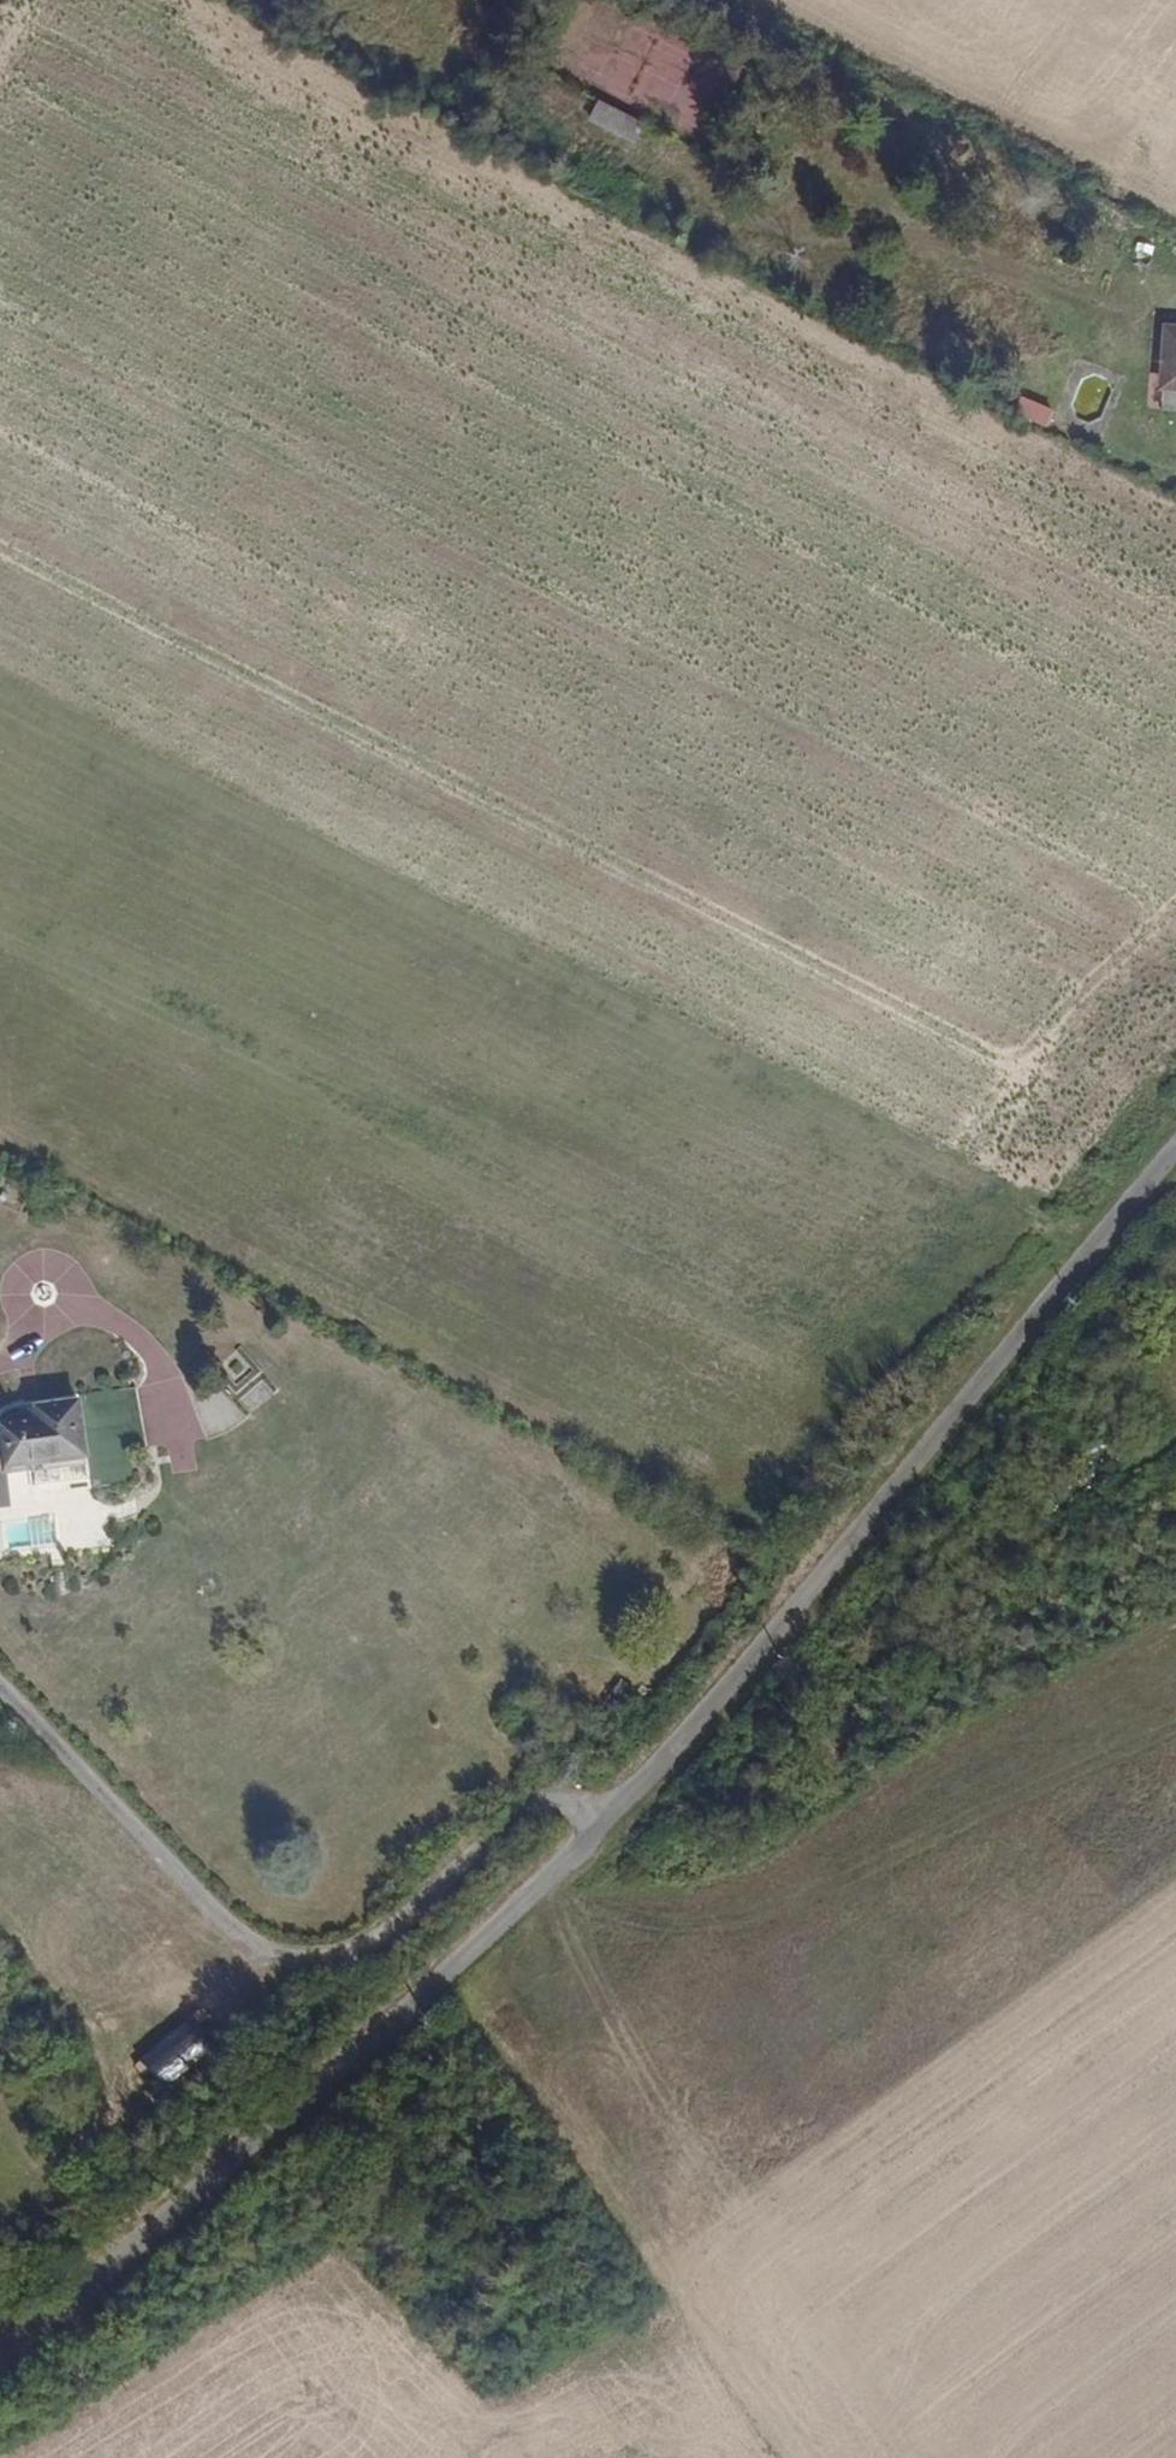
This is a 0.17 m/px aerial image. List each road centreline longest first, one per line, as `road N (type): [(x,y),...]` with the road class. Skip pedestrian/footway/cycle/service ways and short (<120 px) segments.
road 1 (unclassified): [(1175,1155),(624,1812)]
road 2 (unclassified): [(624,1812),(415,2003),(0,2356)]
road 3 (unclassified): [(0,1684),(244,1937),(295,1964),(357,1954),(426,1910),(522,1814),(568,1788),(624,1812)]

